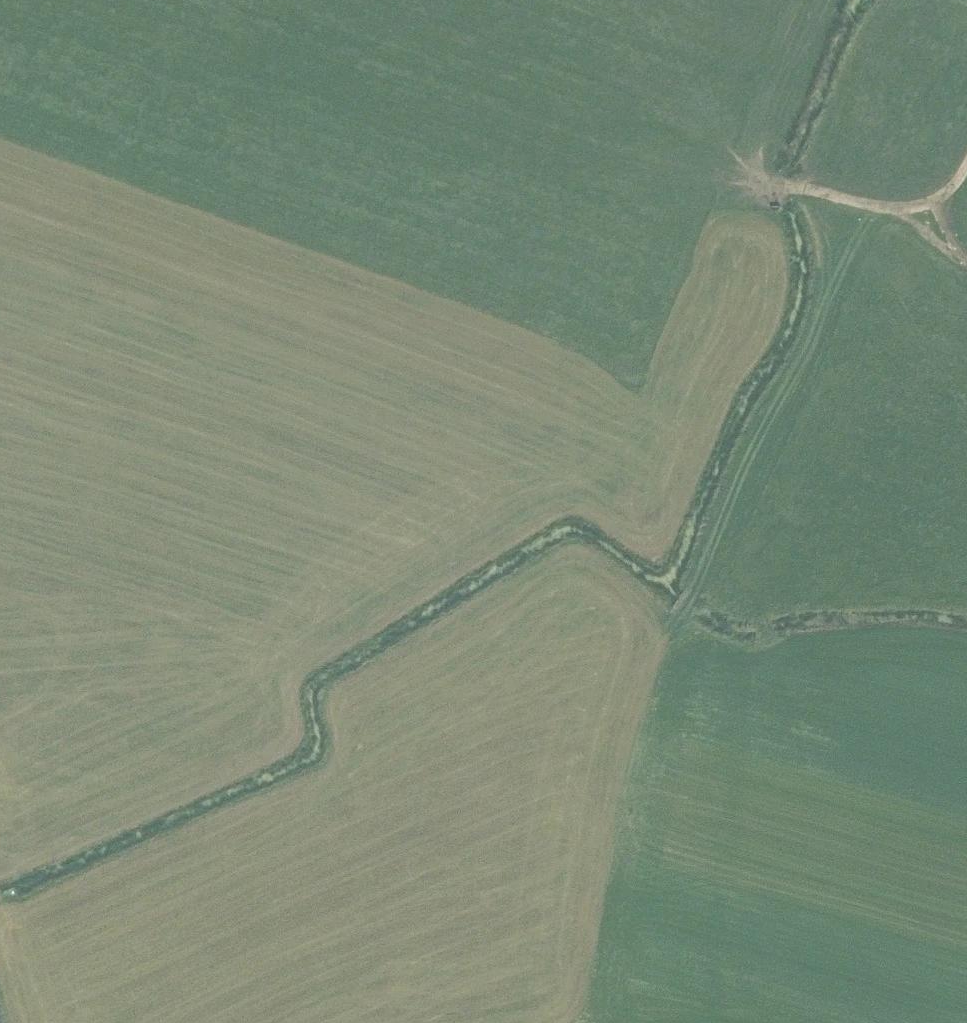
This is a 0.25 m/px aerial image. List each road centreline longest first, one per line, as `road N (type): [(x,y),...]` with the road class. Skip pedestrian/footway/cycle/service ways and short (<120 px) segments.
road 1 (track): [(966,166),(934,197),(903,203),(796,188)]

